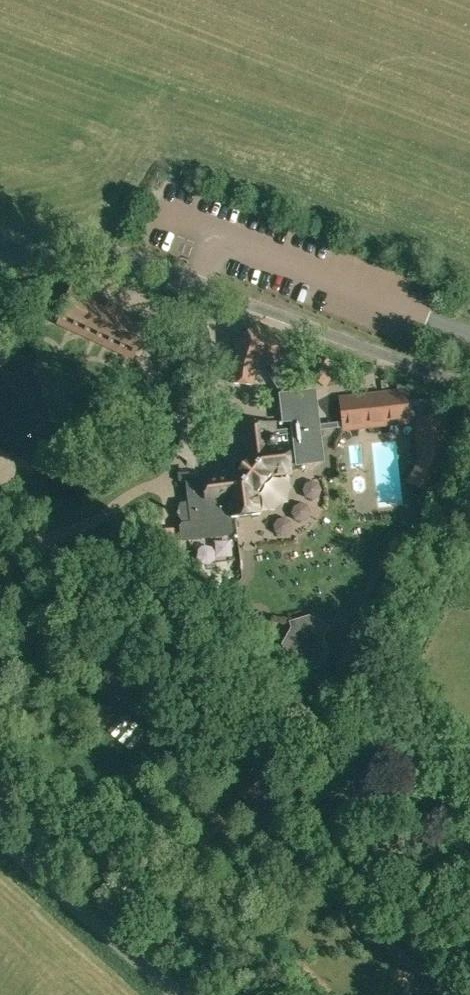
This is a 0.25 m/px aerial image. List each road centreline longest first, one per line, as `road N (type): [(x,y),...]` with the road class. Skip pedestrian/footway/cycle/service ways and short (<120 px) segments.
road 1 (unclassified): [(469,391),(105,253),(59,250),(0,263)]
road 2 (unclassified): [(178,994),(0,840)]

